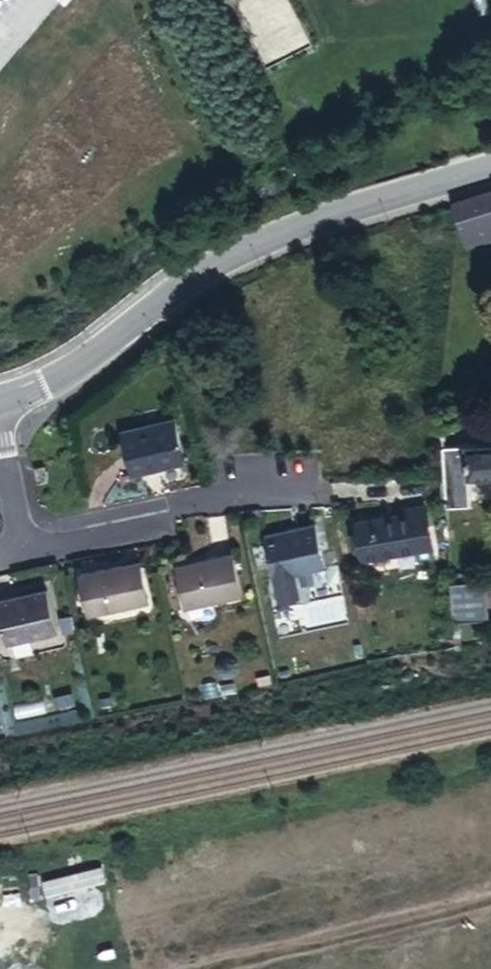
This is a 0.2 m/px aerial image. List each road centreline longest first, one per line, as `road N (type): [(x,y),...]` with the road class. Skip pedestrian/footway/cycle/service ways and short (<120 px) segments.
road 1 (tertiary): [(490,171),(262,246),(79,365),(0,399)]
road 2 (residential): [(23,550),(209,508),(405,488)]

